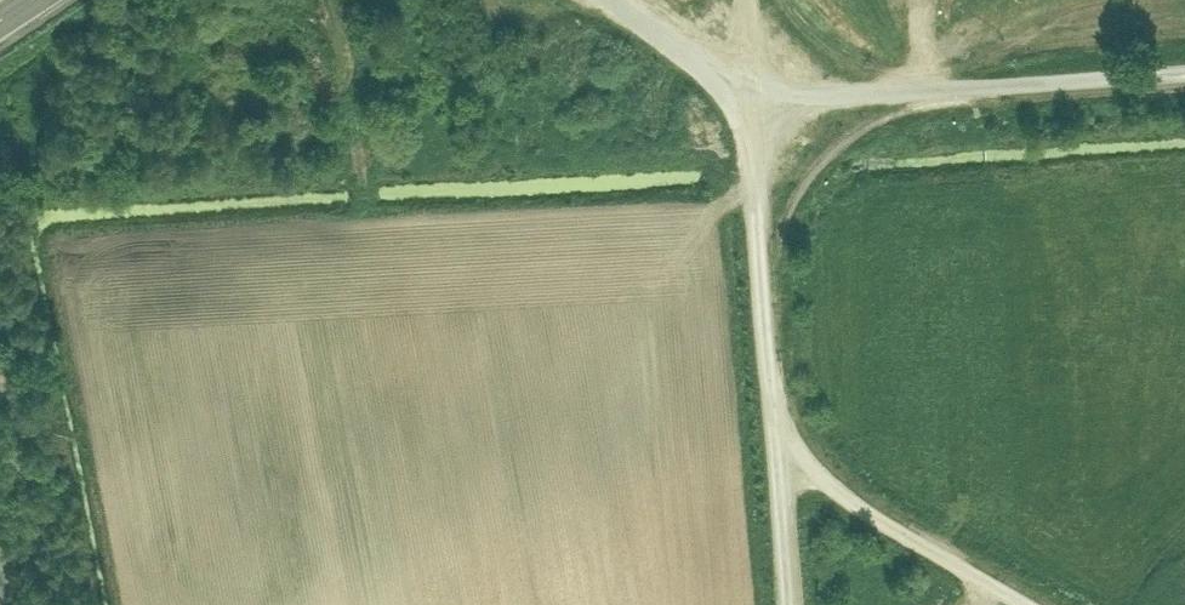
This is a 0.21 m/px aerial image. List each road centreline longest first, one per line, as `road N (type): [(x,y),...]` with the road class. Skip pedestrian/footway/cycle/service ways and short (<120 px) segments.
road 1 (track): [(781,604),(737,74)]
road 2 (track): [(737,74),(814,84),(1184,69)]
road 3 (track): [(1048,604),(849,494),(803,454),(764,400)]
road 4 (track): [(737,74),(664,41),(615,0)]

